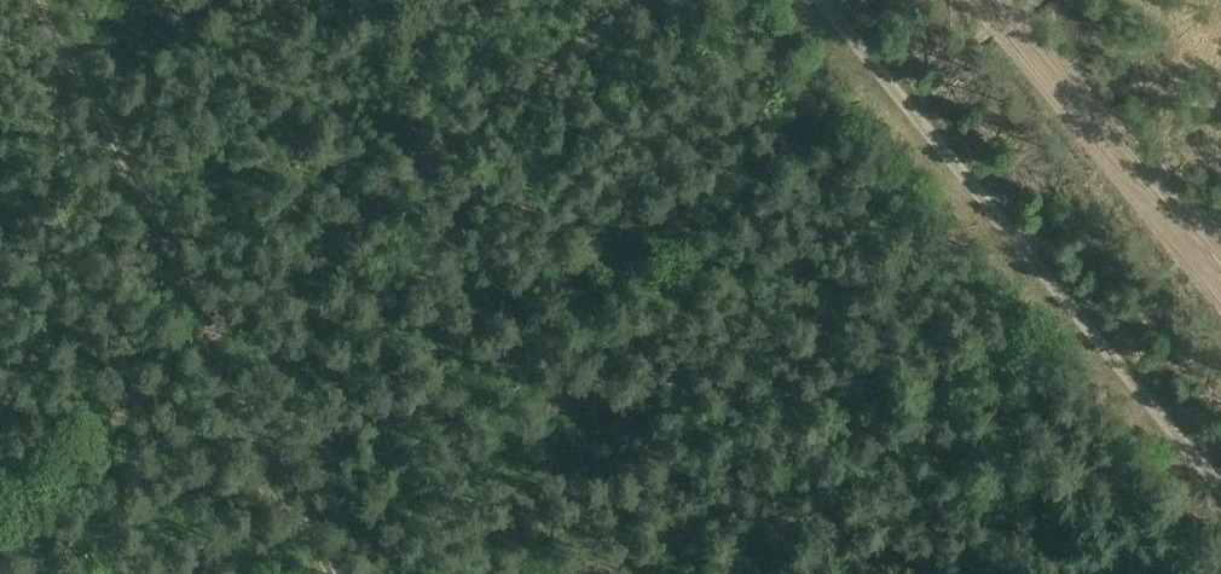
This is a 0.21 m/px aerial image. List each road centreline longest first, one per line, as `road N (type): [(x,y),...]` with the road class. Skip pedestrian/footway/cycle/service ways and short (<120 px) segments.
road 1 (track): [(0,504),(529,77),(637,0)]
road 2 (track): [(332,573),(34,0)]
road 3 (track): [(1220,480),(830,0)]
road 4 (track): [(1000,0),(1220,265)]

